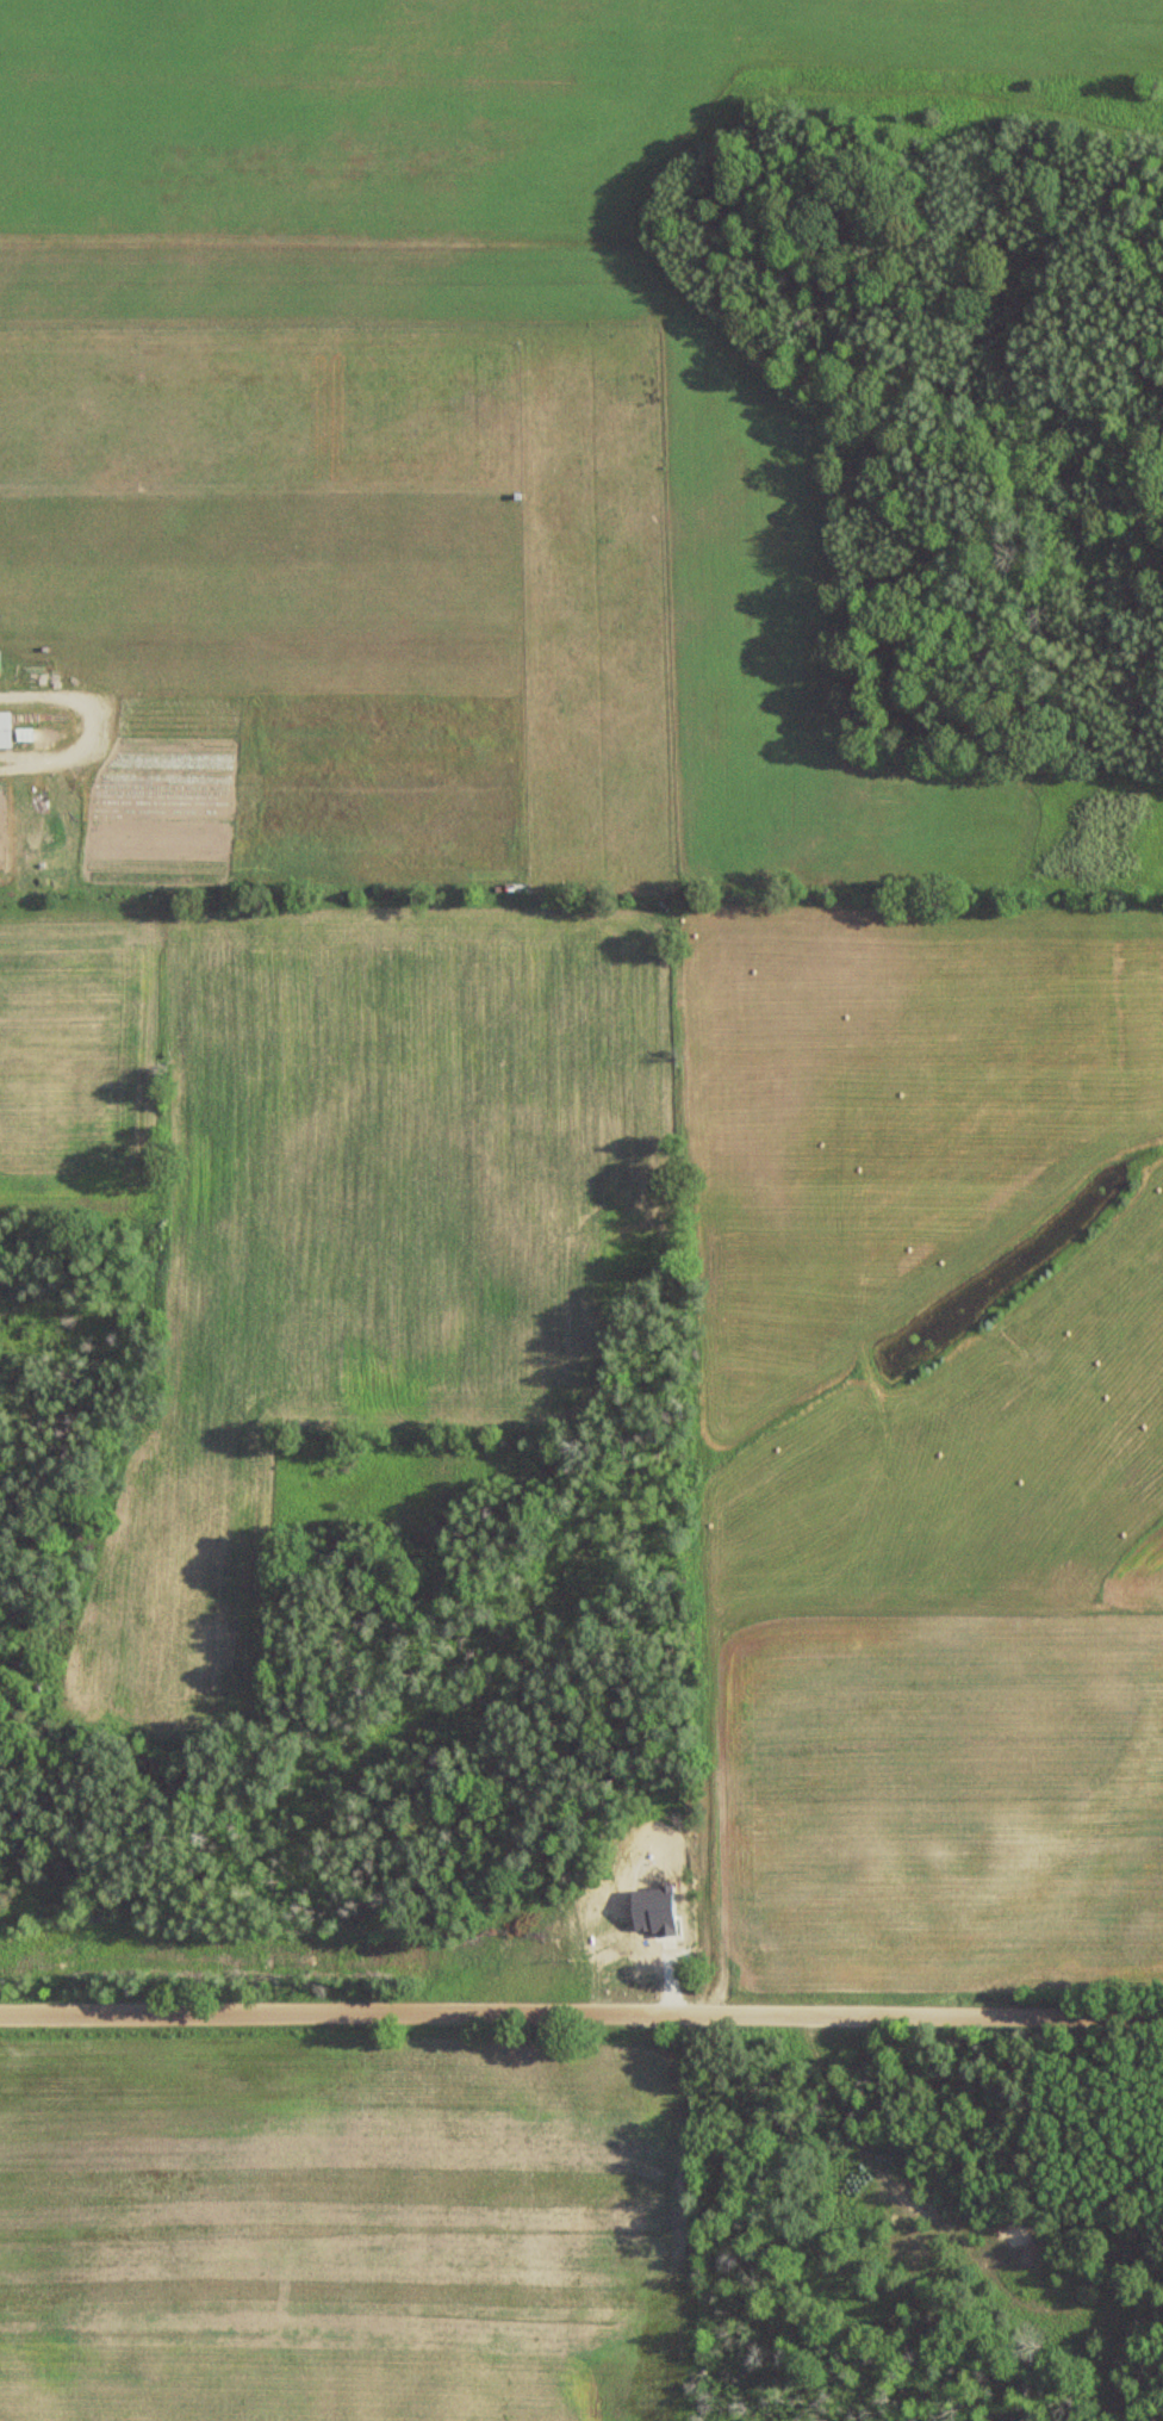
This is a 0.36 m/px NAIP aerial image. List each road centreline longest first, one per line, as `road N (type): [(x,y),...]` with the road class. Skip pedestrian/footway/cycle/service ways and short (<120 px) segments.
road 1 (residential): [(1162,2019),(601,2009),(0,2017)]

